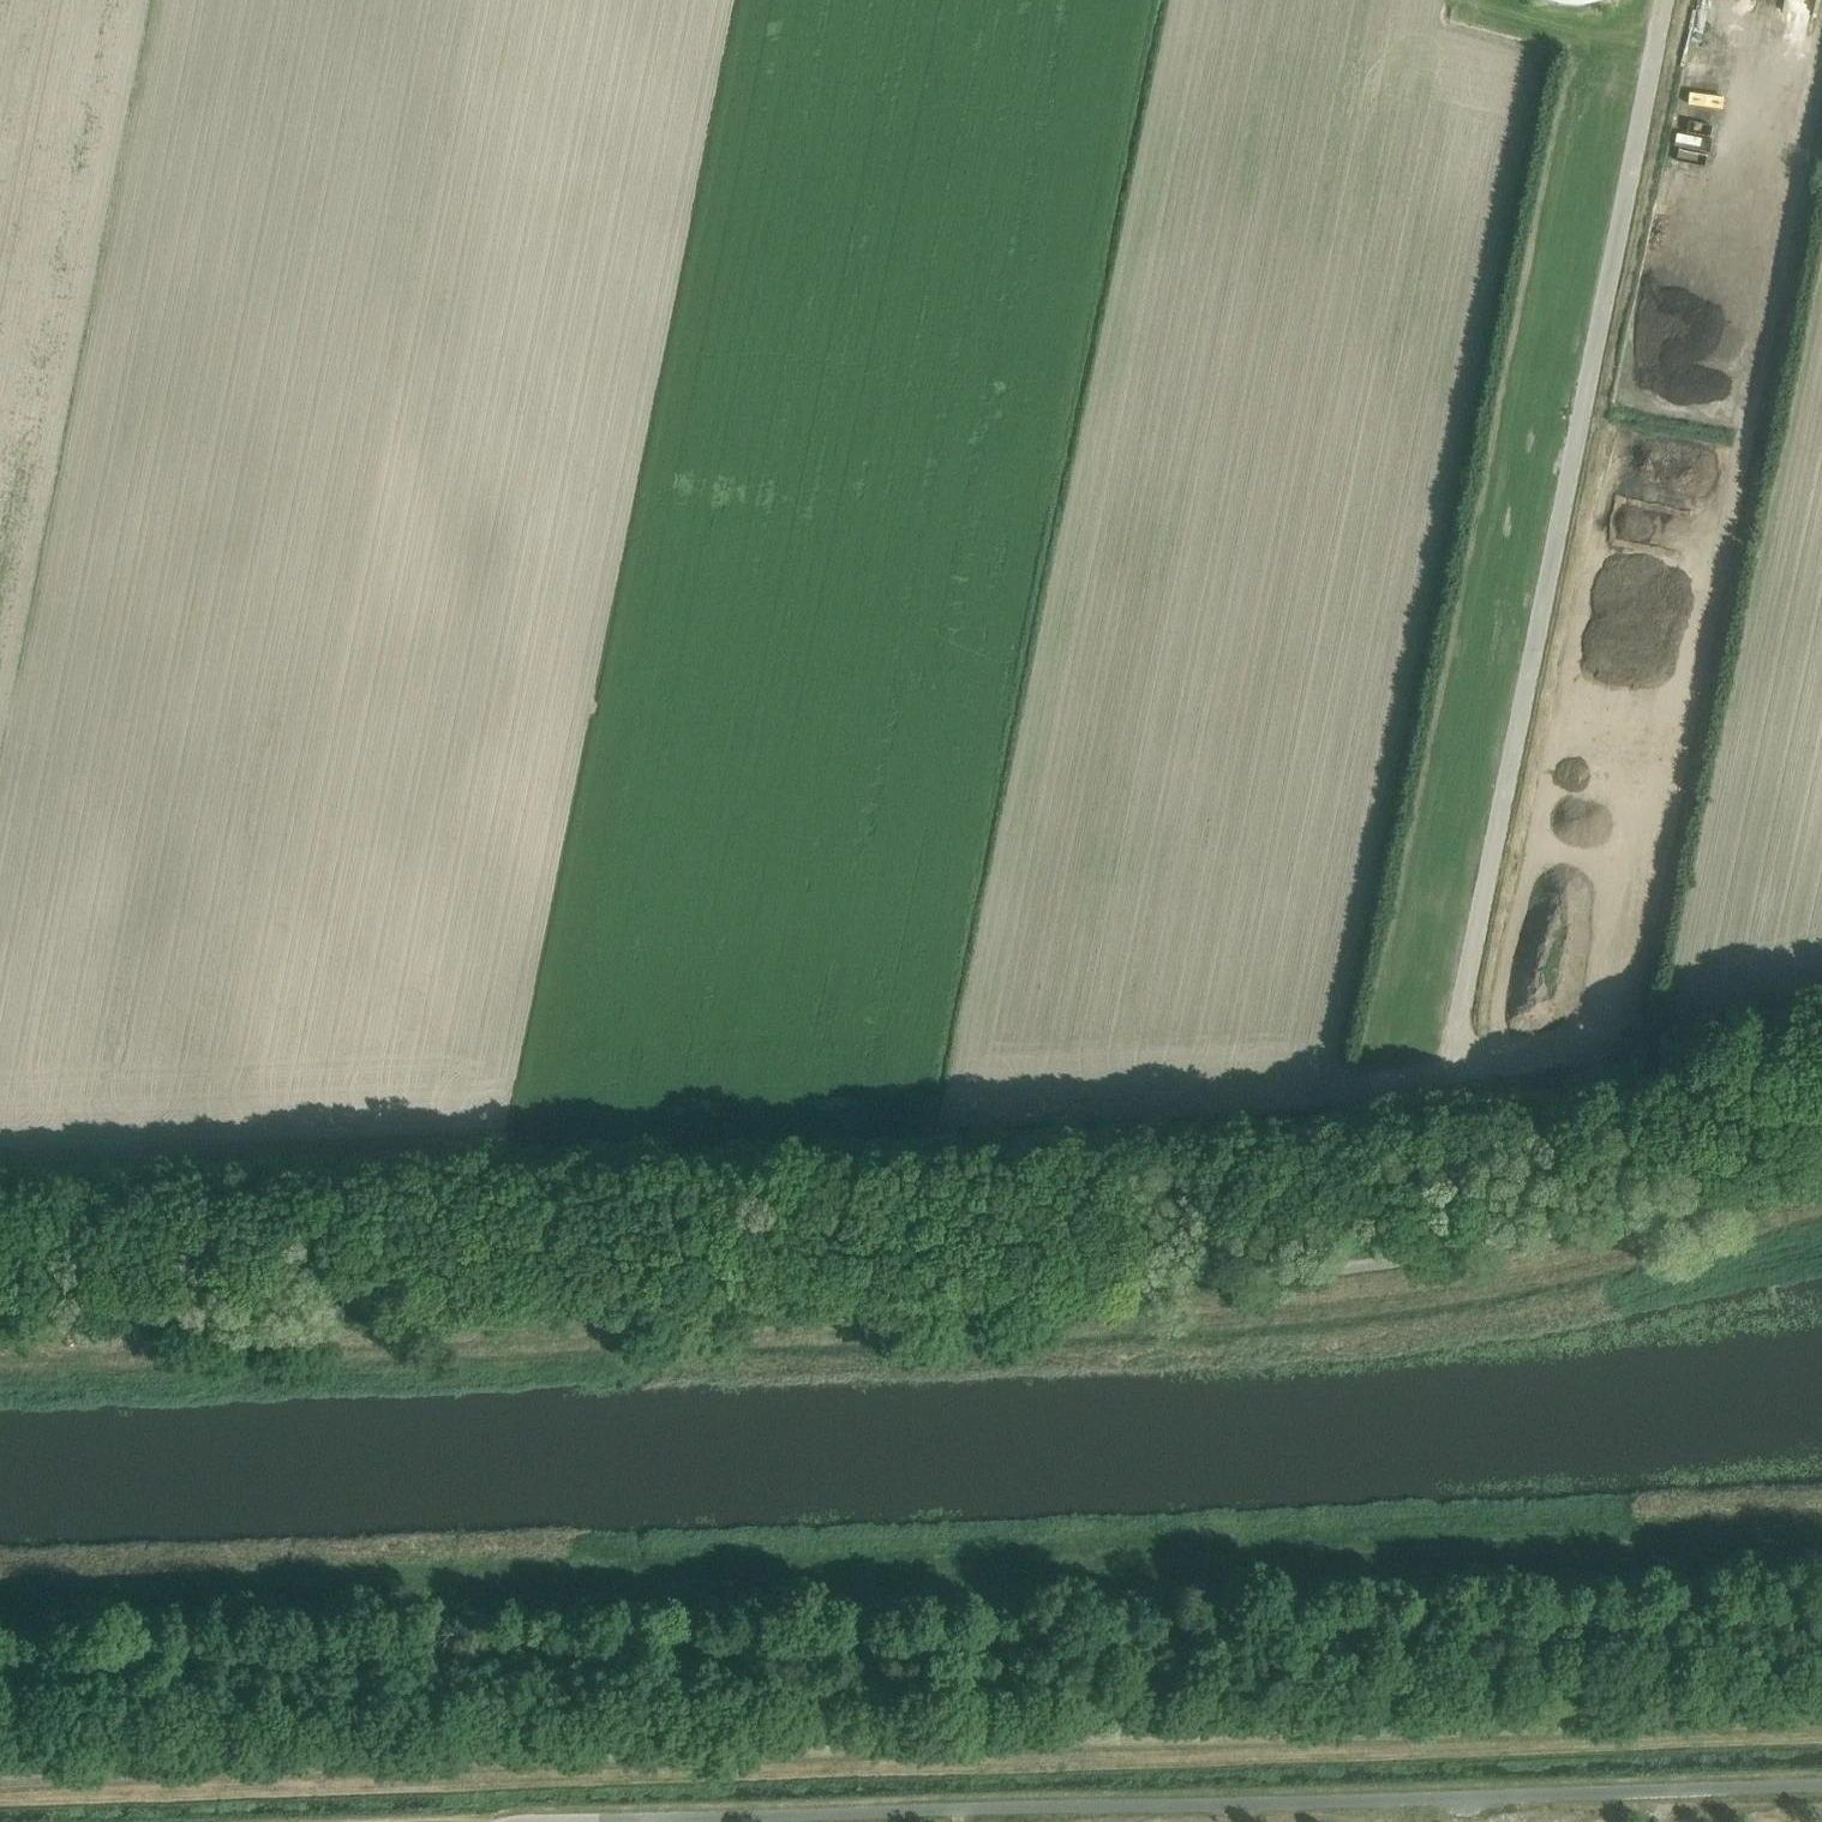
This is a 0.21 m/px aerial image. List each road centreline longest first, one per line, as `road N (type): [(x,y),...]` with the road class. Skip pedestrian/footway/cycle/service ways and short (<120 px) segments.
road 1 (track): [(1582,1044),(1610,1029),(1821,47)]
road 2 (unclassified): [(1455,1037),(1467,1062),(1507,1069),(1582,1044)]

